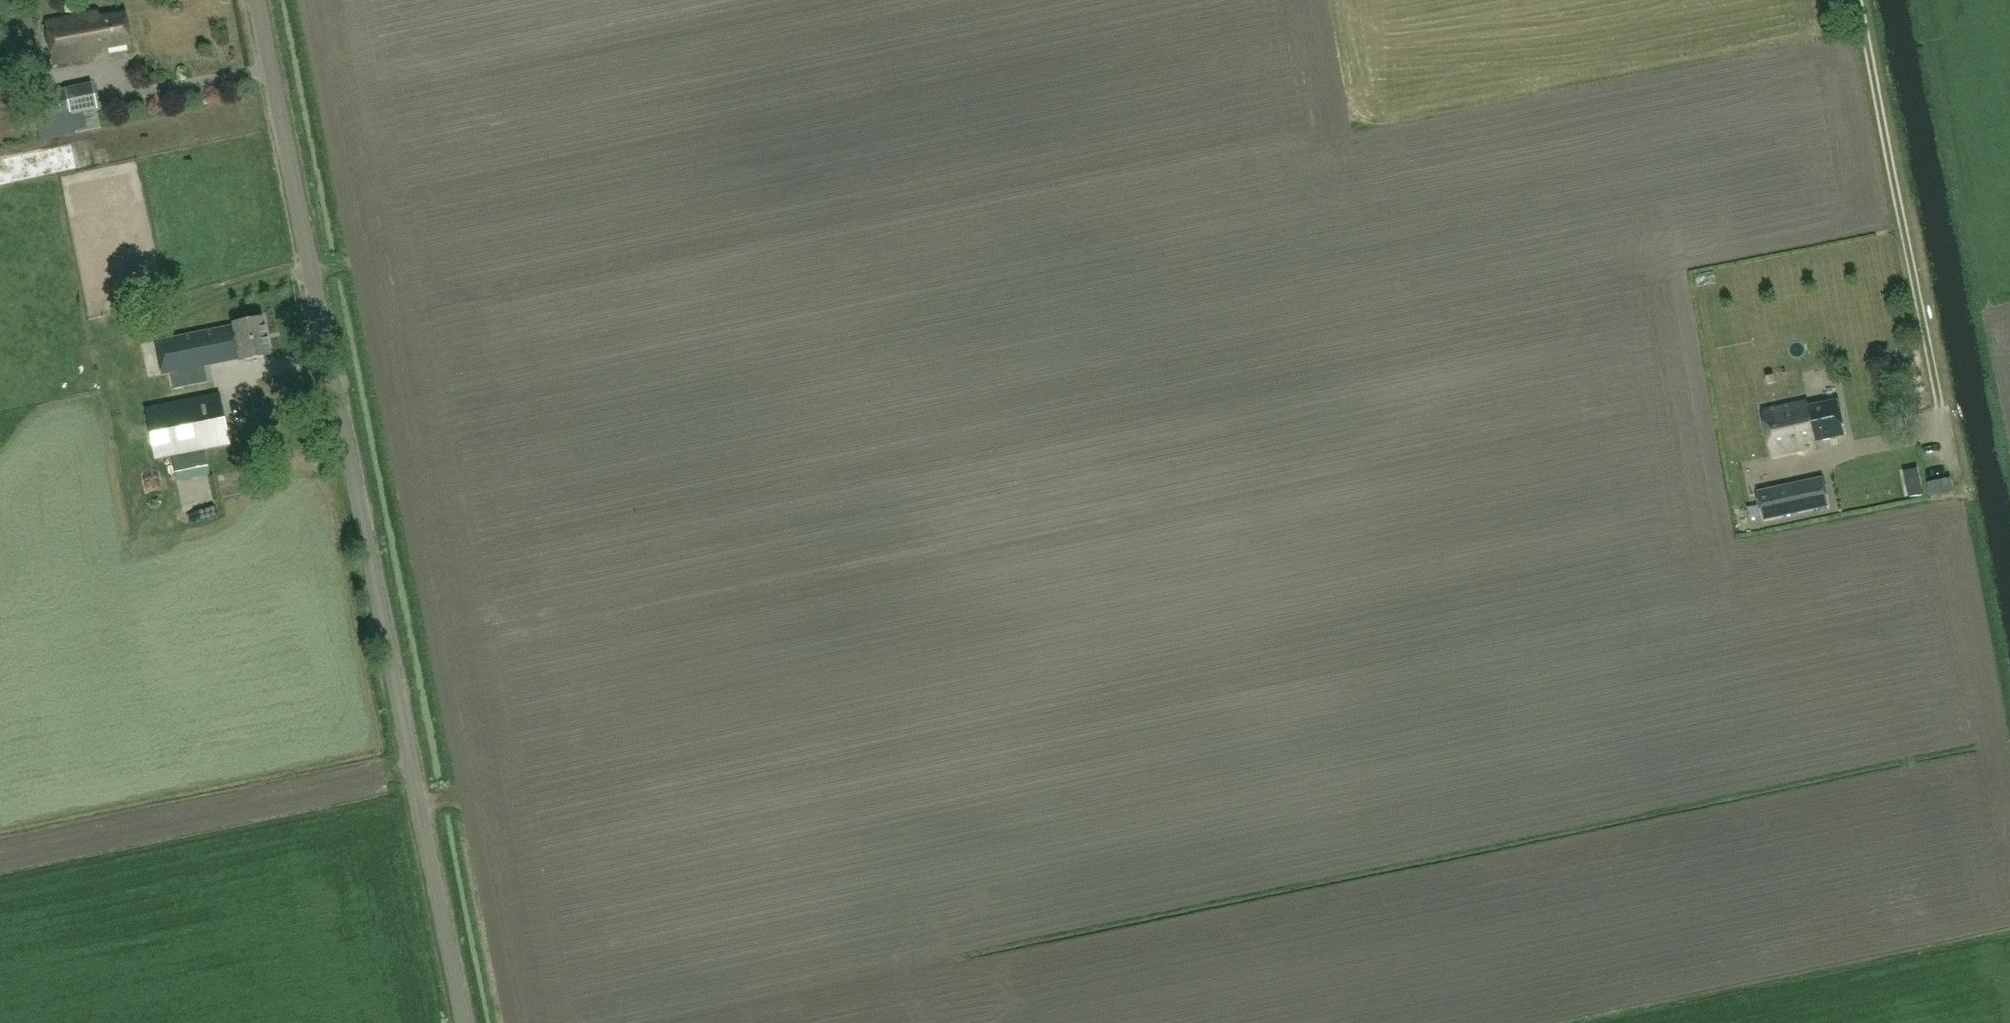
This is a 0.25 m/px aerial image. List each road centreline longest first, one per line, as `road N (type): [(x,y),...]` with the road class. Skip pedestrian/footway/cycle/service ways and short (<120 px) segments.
road 1 (unclassified): [(465,1022),(258,0)]
road 2 (track): [(1860,0),(1949,433)]

